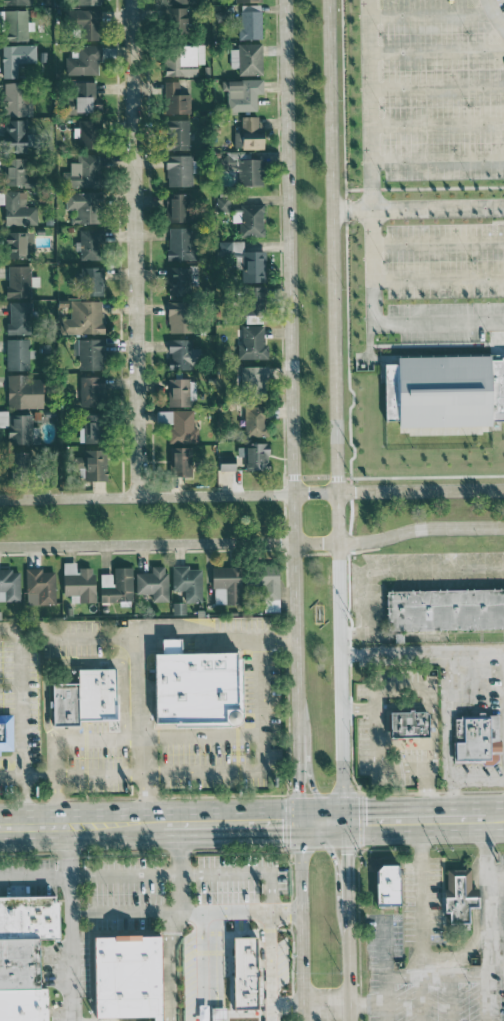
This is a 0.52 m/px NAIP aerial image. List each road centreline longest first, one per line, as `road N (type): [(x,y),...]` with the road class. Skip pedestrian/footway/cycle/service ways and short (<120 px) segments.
road 1 (secondary): [(352,1020),(328,0)]
road 2 (secondary): [(284,0),(305,1020)]
road 3 (residential): [(0,547),(362,542),(429,528),(503,527)]
road 4 (residential): [(131,0),(138,495)]
road 5 (residential): [(336,491),(0,498)]
road 6 (residential): [(503,490),(336,491)]
road 7 (secondary): [(0,822),(163,819)]
road 8 (secondary): [(350,940),(337,910),(336,862),(299,817)]
road 9 (secondary): [(346,816),(484,814)]
road 10 (secondary): [(163,819),(299,817)]
road 11 (secondary): [(299,707),(307,718),(307,778),(346,816)]

